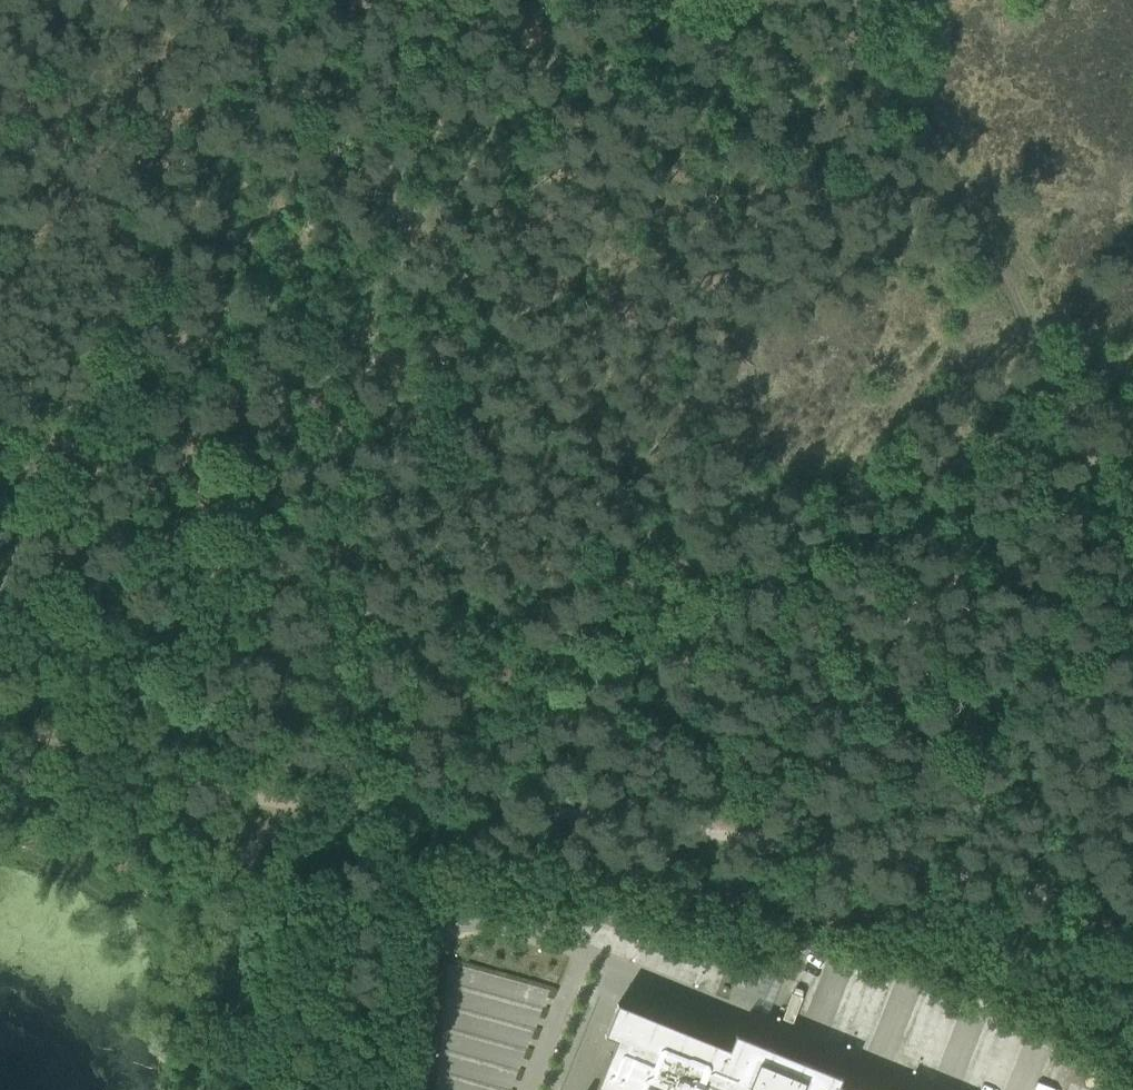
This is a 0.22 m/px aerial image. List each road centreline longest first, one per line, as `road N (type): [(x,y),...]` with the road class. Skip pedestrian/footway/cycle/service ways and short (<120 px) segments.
road 1 (track): [(13,730),(279,797),(530,805),(999,886),(1132,945)]
road 2 (track): [(392,800),(449,715),(615,598),(1065,417),(1132,360)]
road 3 (track): [(412,227),(467,281),(544,419),(723,834)]
road 4 (track): [(412,227),(237,558),(112,667),(13,730)]
road 5 (track): [(856,0),(961,187),(1132,569)]
road 6 (track): [(29,479),(63,418),(153,373),(219,311),(412,227)]
road 7 (track): [(1132,646),(1038,689),(764,842)]
road 8 (track): [(691,0),(412,227)]
road 9 (track): [(362,0),(368,134),(412,227)]

